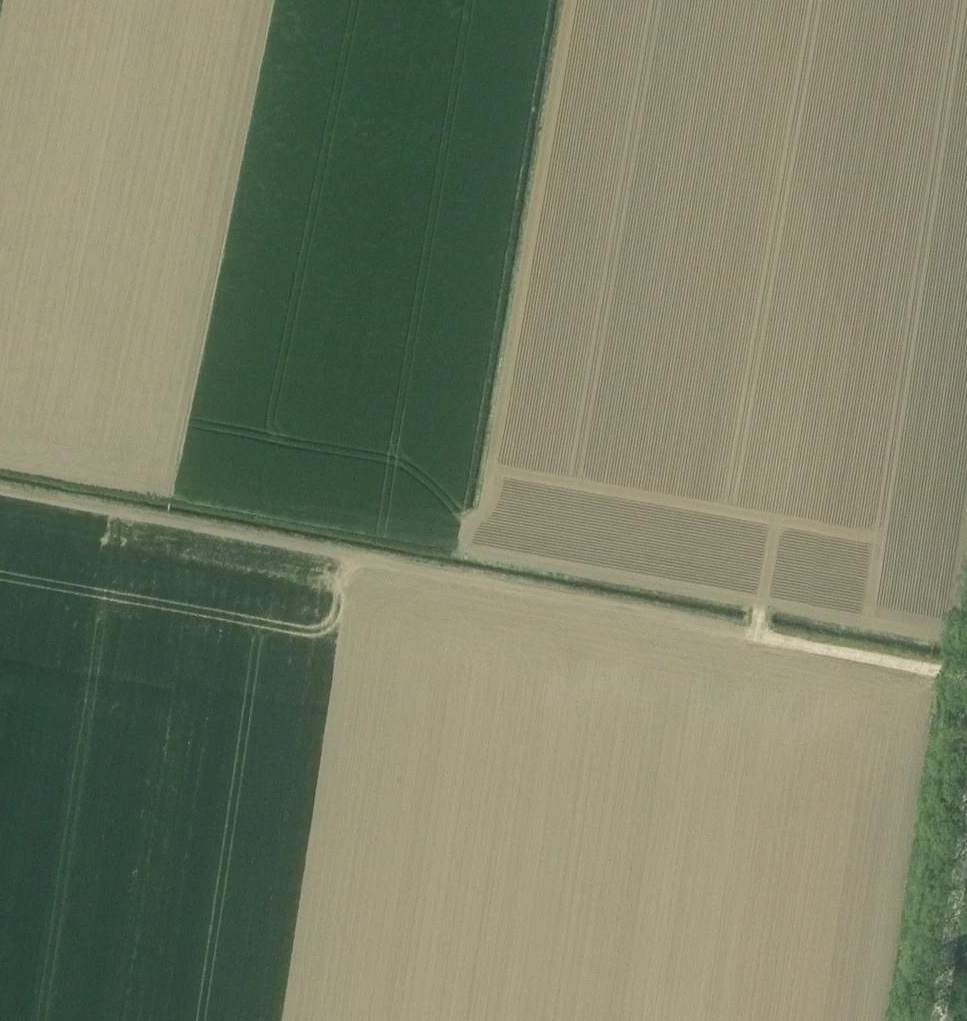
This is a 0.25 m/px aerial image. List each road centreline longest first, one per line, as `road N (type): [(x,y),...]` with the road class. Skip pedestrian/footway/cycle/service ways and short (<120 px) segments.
road 1 (unclassified): [(938,1020),(966,831)]

